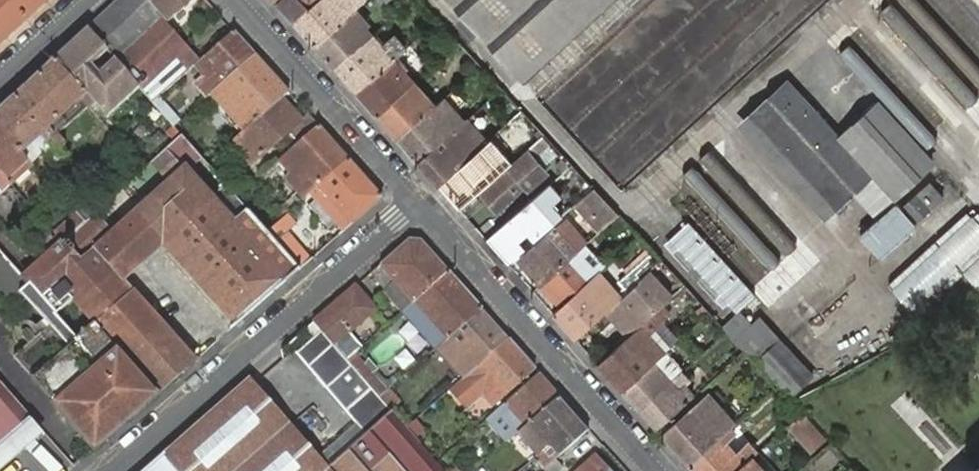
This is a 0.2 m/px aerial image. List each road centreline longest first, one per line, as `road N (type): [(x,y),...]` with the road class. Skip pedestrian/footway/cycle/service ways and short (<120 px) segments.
road 1 (residential): [(113,470),(418,204)]
road 2 (residential): [(418,204),(655,470)]
road 3 (residential): [(236,0),(418,204)]

